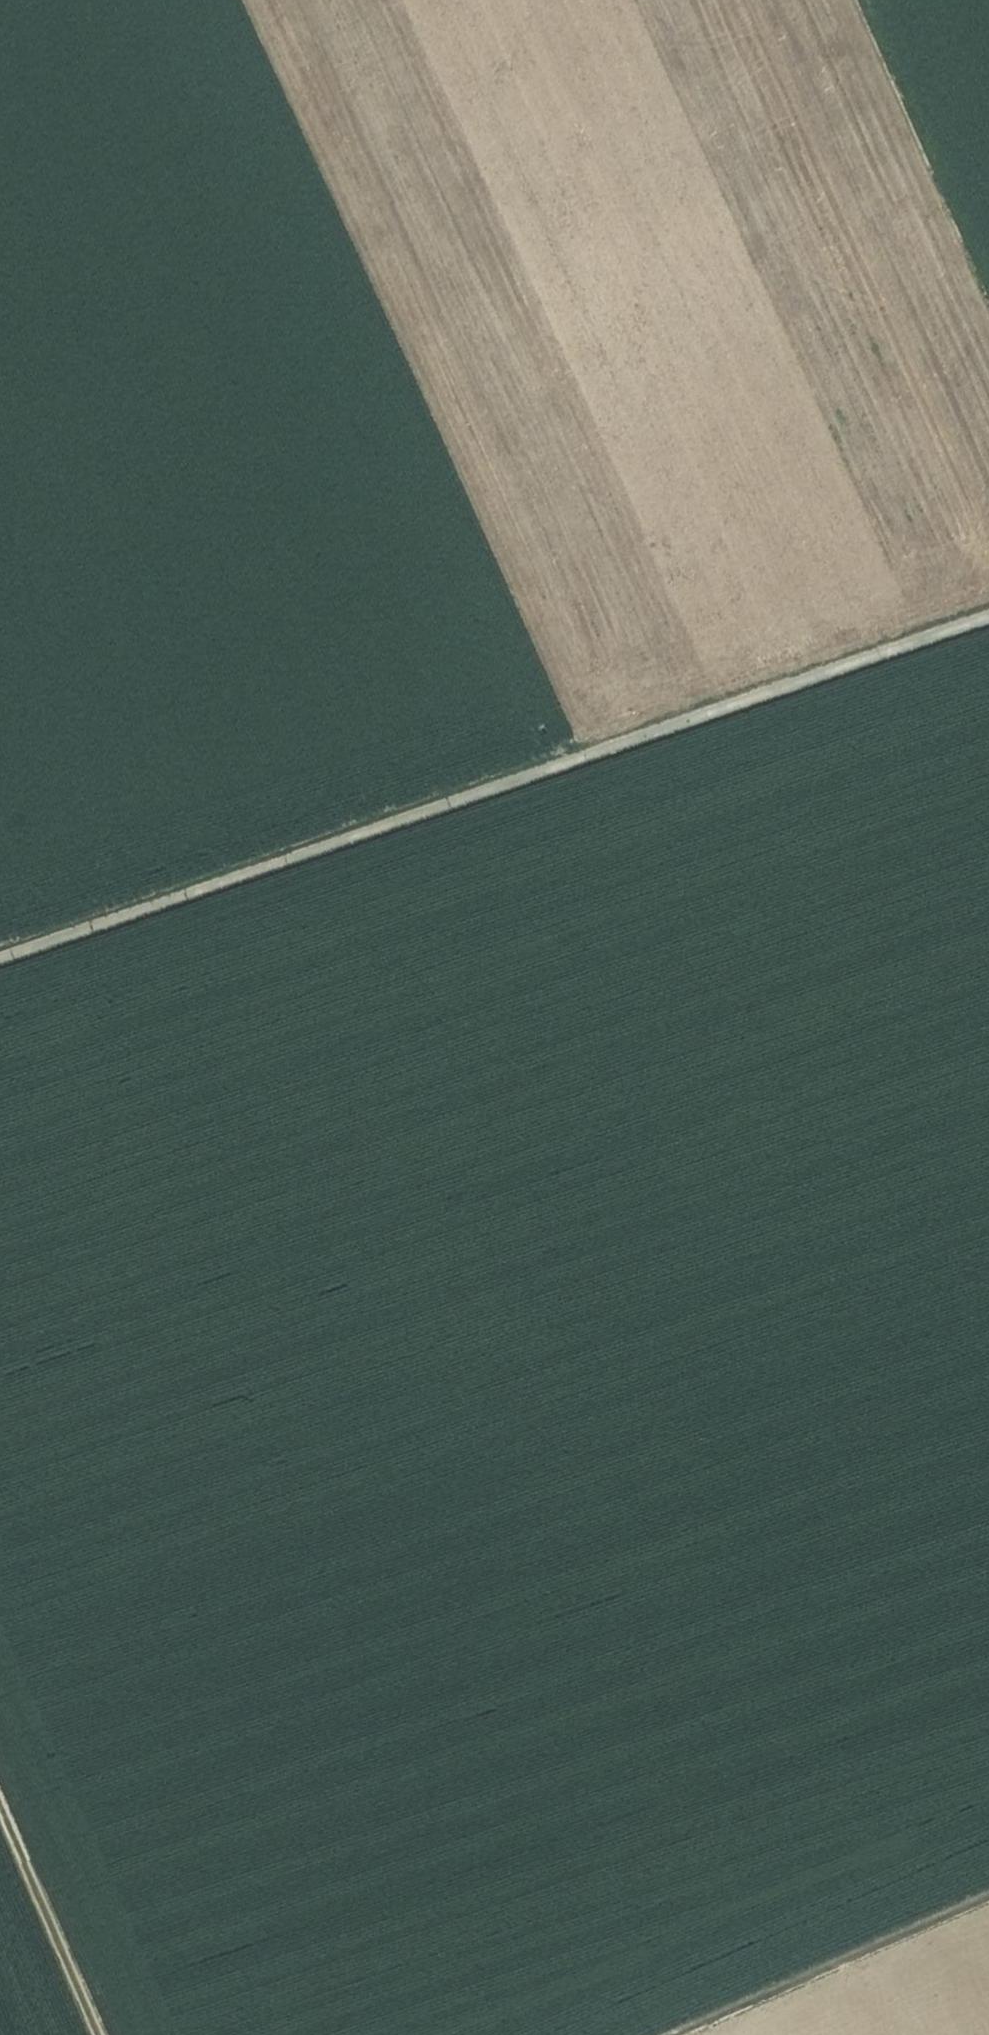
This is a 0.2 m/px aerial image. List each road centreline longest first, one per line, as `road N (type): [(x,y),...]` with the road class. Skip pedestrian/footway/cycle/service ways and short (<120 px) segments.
road 1 (track): [(988,624),(591,767),(0,962)]
road 2 (track): [(988,1908),(693,2034)]
road 3 (track): [(0,1809),(98,2034)]

